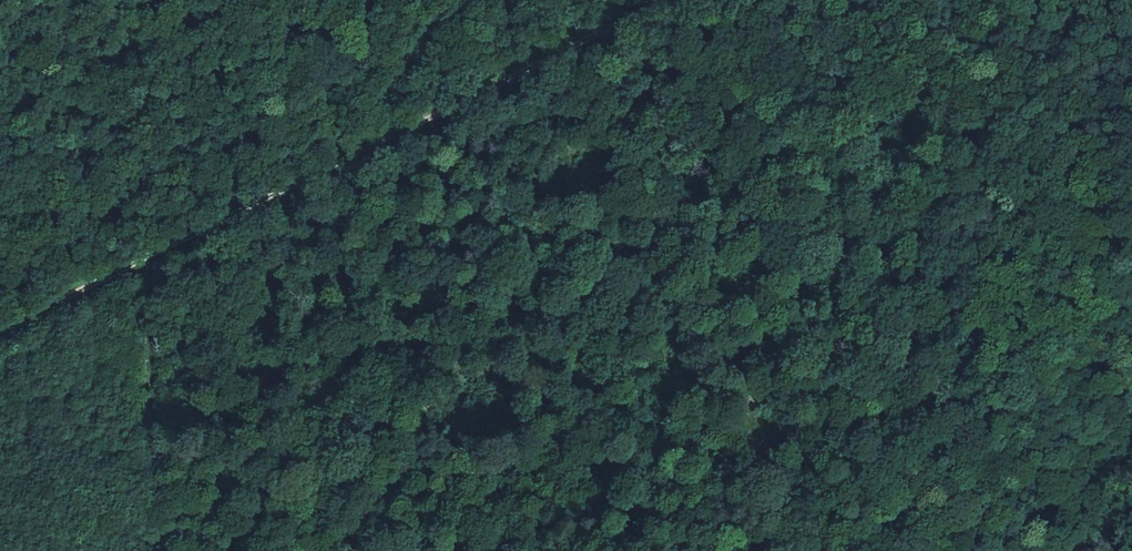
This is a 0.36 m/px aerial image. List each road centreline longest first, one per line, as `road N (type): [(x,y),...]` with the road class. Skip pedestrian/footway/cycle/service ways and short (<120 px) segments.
road 1 (track): [(680,0),(137,275)]
road 2 (track): [(1131,20),(1037,18),(978,0)]
road 3 (track): [(137,275),(0,339)]

